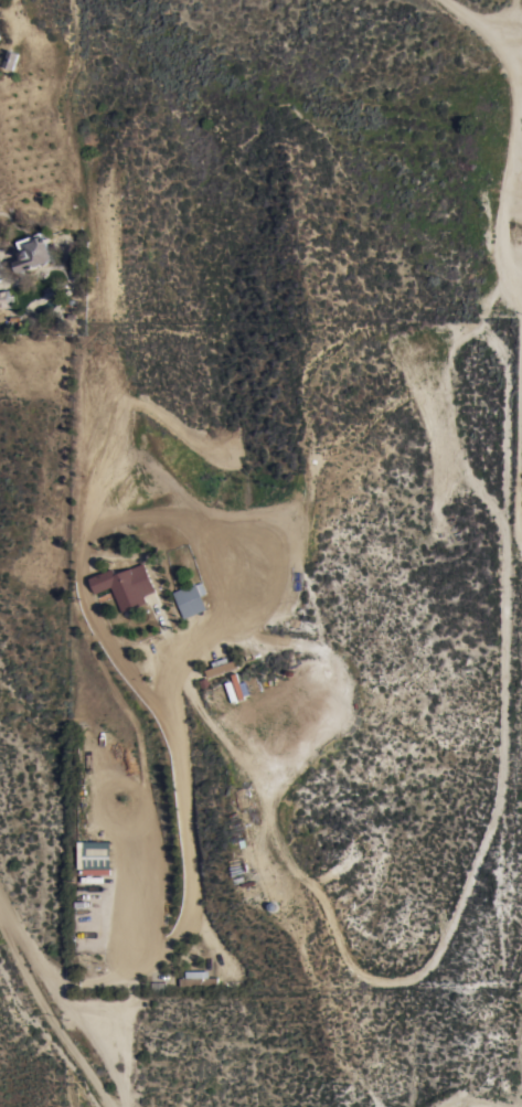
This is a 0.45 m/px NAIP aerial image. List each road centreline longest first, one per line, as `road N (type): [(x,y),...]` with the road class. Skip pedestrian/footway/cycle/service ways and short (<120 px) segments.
road 1 (track): [(284,861),(327,903),(350,965),(382,982),(419,977),(439,961),(455,932),(496,821),(500,790),(508,451),(508,360),(493,341),(469,334),(452,368),(451,395),(461,444),(505,534)]
road 2 (track): [(520,299),(521,534)]
road 3 (residential): [(104,1106),(0,921)]
road 4 (residential): [(445,0),(513,49),(521,85)]

